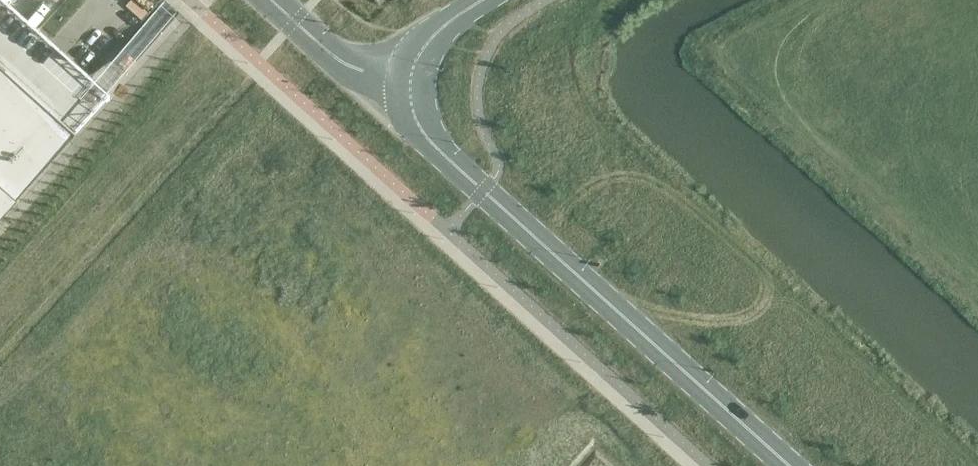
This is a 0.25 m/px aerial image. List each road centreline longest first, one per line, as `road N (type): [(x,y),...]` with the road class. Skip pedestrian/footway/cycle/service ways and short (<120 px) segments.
road 1 (unclassified): [(410,77),(417,120),(445,155),(790,465)]
road 2 (unclassified): [(410,77),(343,62),(271,0)]

